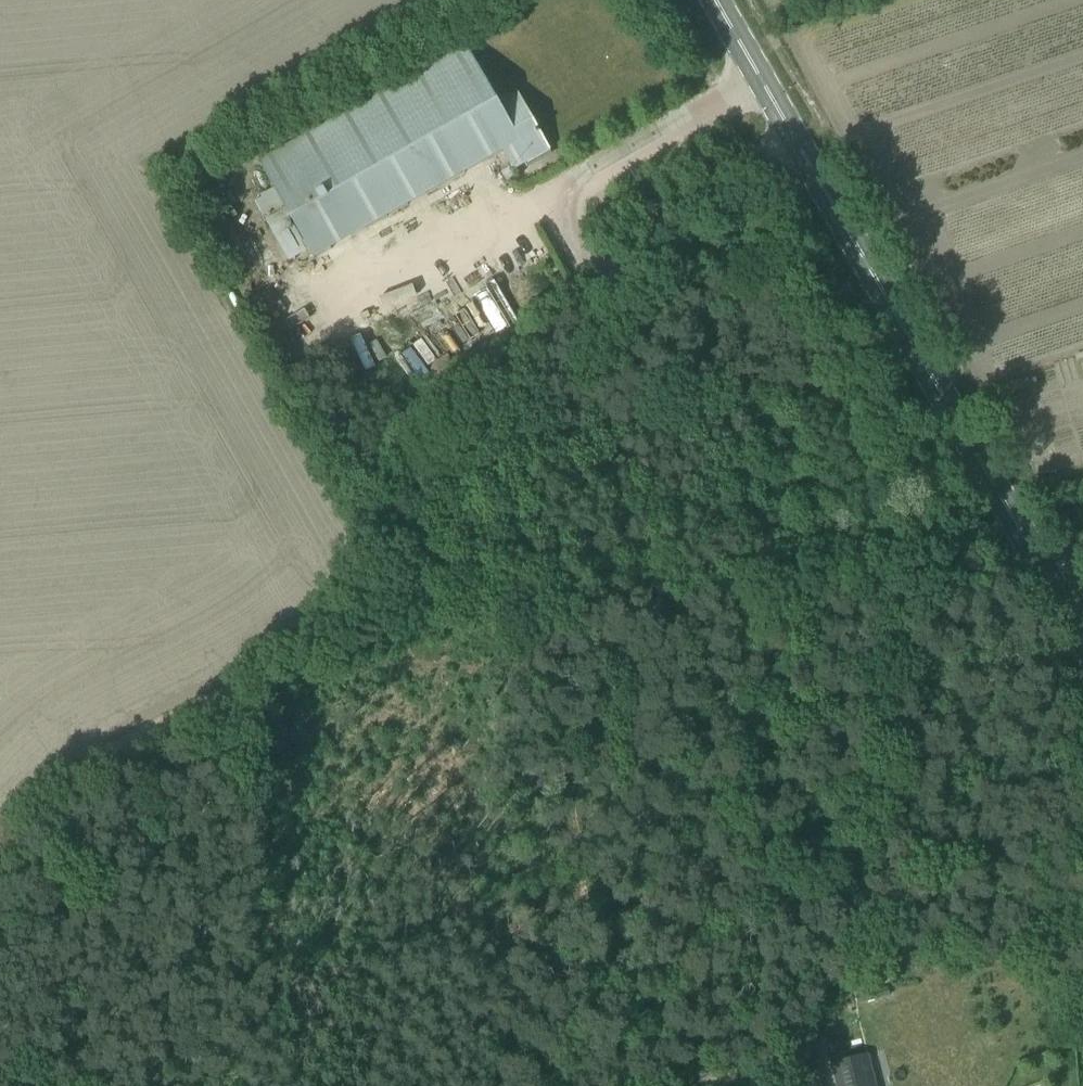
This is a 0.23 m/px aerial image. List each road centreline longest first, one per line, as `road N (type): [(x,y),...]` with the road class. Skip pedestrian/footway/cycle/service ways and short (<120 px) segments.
road 1 (secondary): [(1082,641),(722,0)]
road 2 (track): [(0,799),(17,774),(250,632)]

